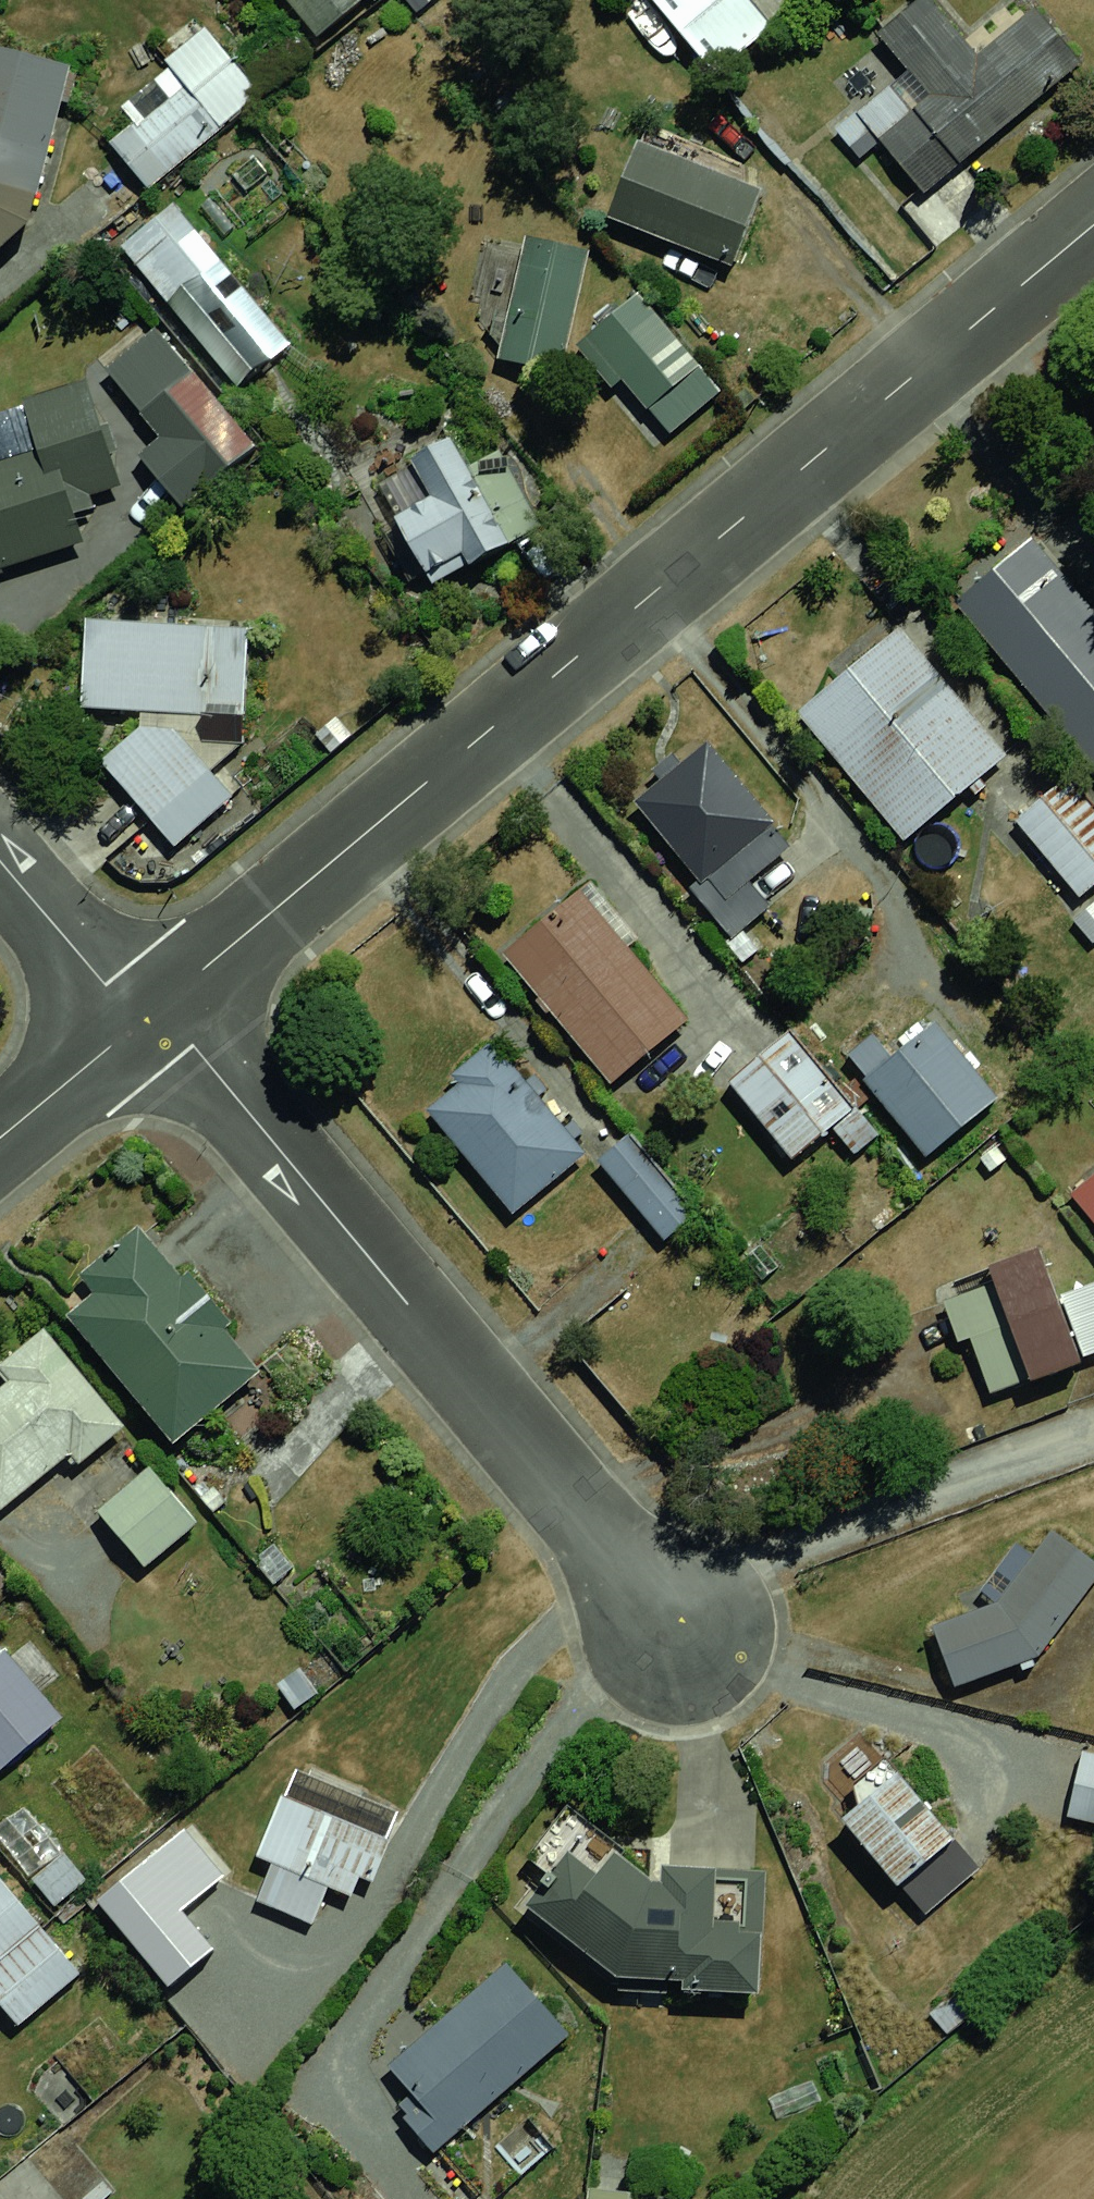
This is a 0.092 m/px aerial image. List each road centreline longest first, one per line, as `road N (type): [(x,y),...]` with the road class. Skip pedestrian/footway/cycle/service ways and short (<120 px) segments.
road 1 (residential): [(148,1016),(1093,224)]
road 2 (residential): [(148,1016),(193,1045),(678,1630)]
road 3 (residential): [(0,857),(106,985),(148,1016)]
road 4 (residential): [(0,1139),(148,1016)]

